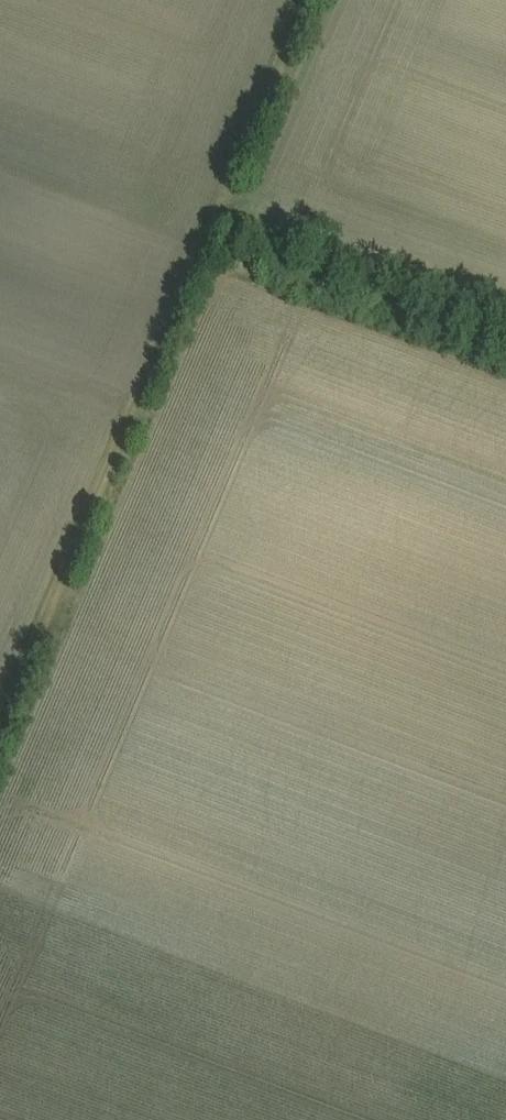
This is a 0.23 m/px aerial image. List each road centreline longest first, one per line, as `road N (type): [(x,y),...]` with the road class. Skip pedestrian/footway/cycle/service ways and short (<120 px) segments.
road 1 (track): [(311,0),(0,739)]

